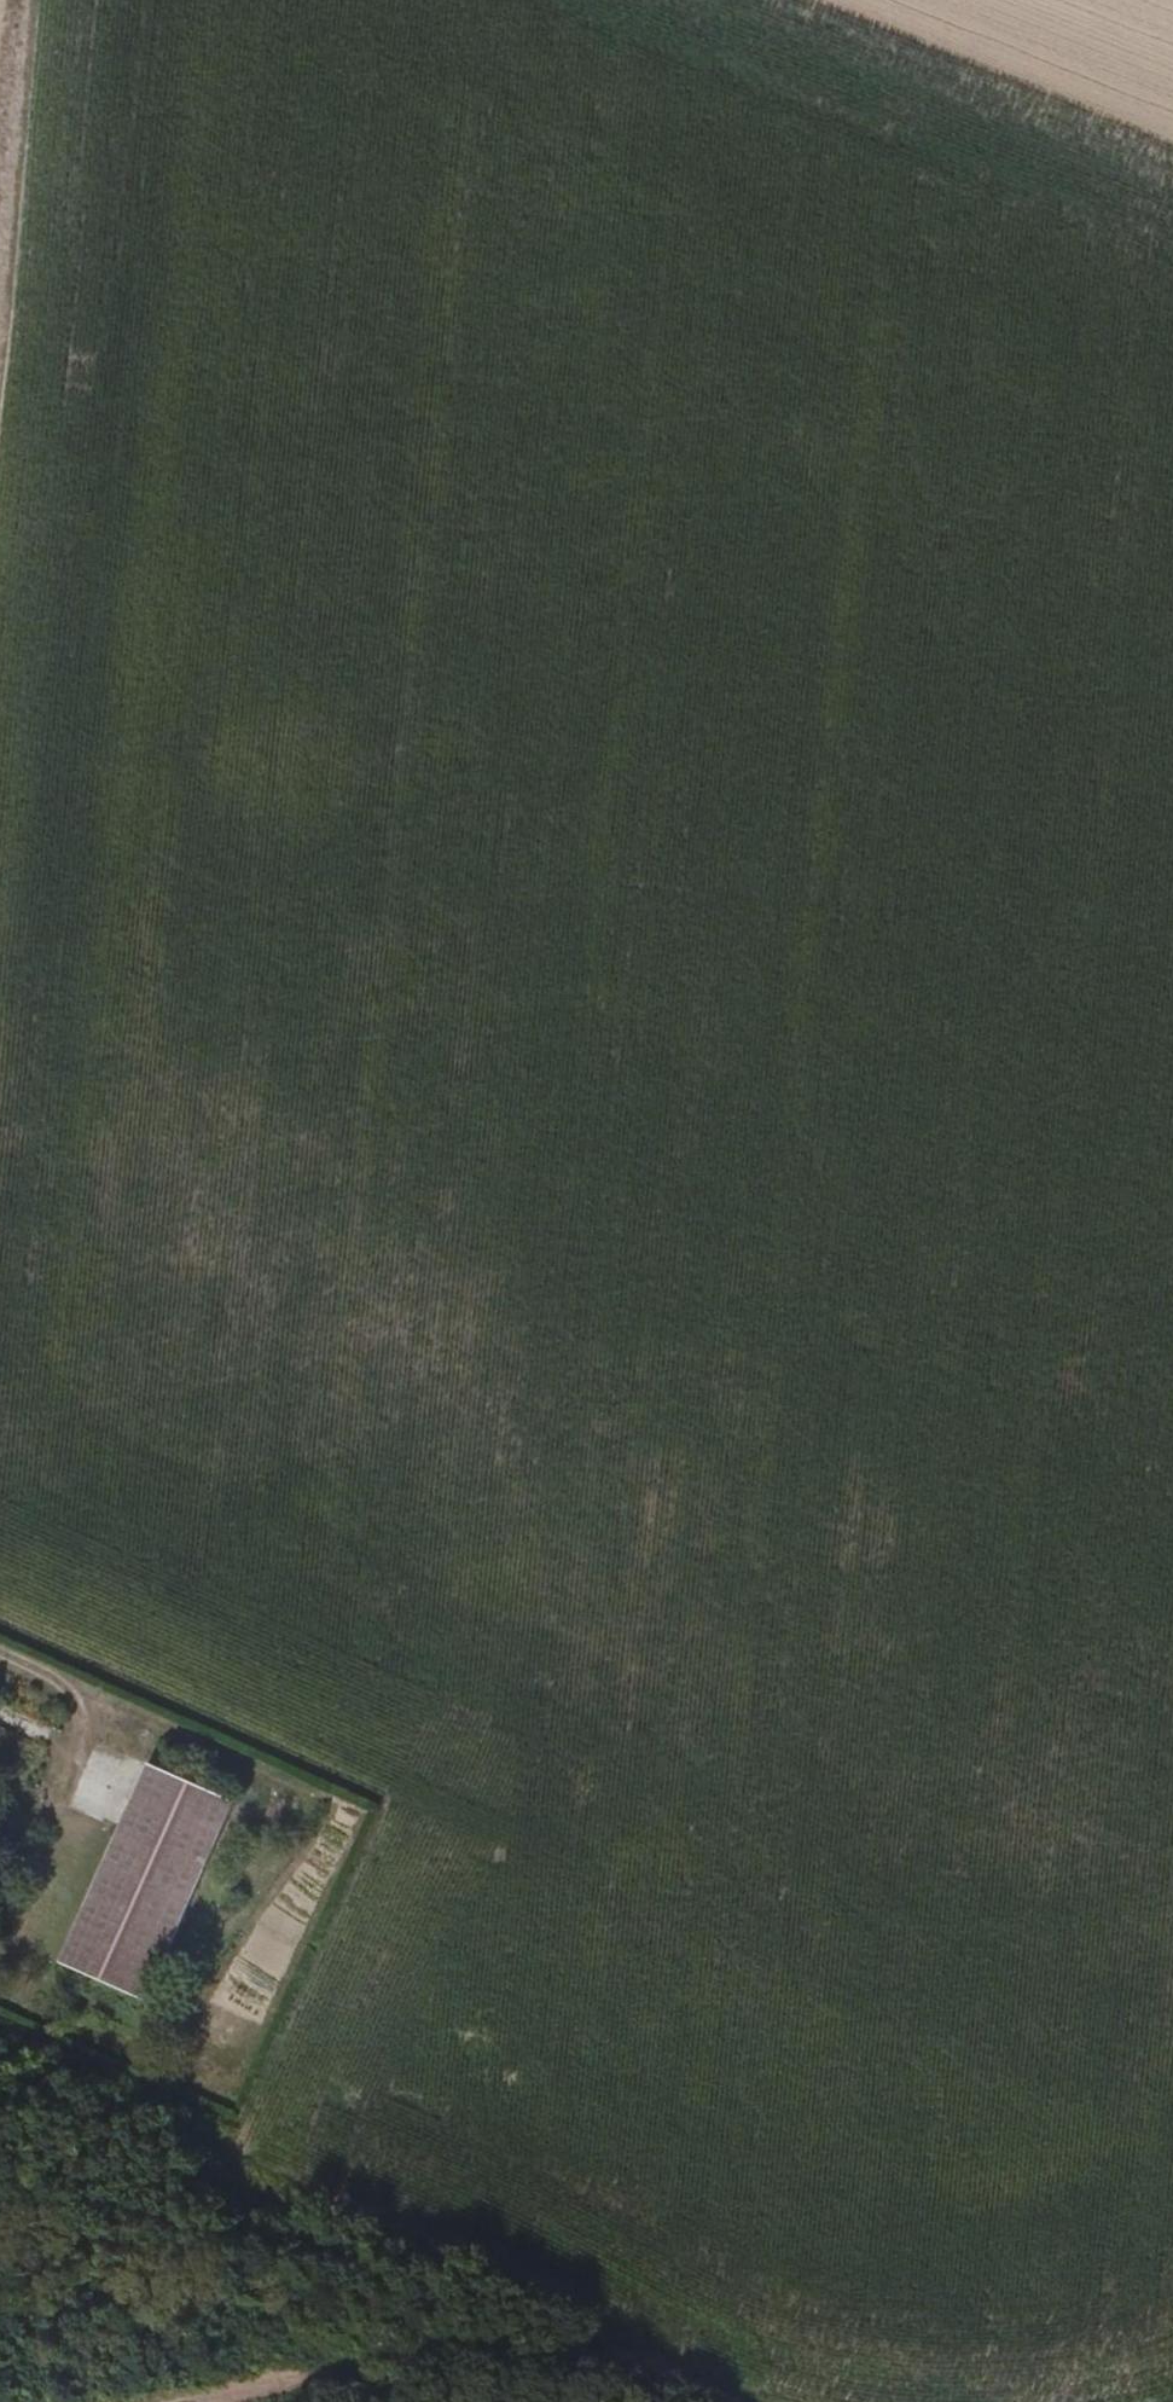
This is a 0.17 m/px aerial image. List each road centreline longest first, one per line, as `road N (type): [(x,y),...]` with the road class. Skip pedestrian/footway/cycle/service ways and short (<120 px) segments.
road 1 (track): [(202,2401),(456,2361),(579,2365),(705,2401)]
road 2 (track): [(0,344),(28,0)]

